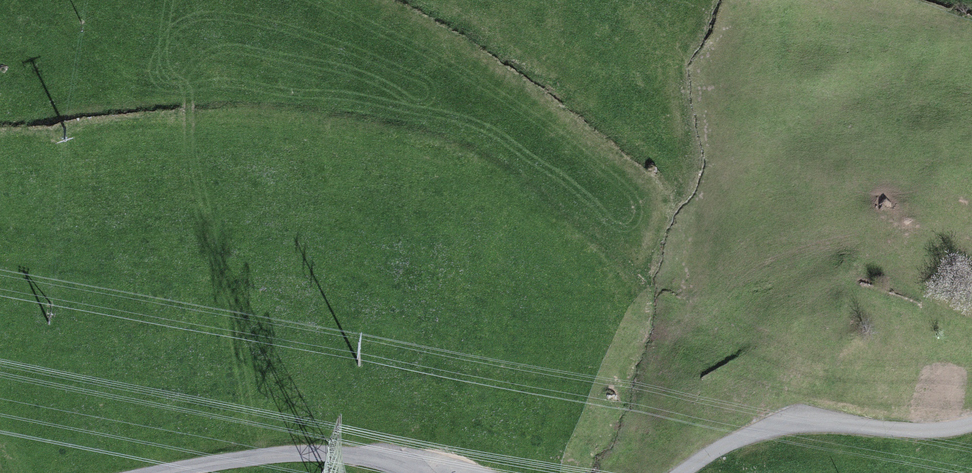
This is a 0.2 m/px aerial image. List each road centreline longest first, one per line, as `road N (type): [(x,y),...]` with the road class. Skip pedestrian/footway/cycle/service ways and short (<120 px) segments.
road 1 (motorway): [(0,327),(487,281),(699,251),(971,194)]
road 2 (residential): [(971,426),(800,422),(730,444),(680,472)]
road 3 (unclassified): [(159,472),(302,453),(402,465)]

